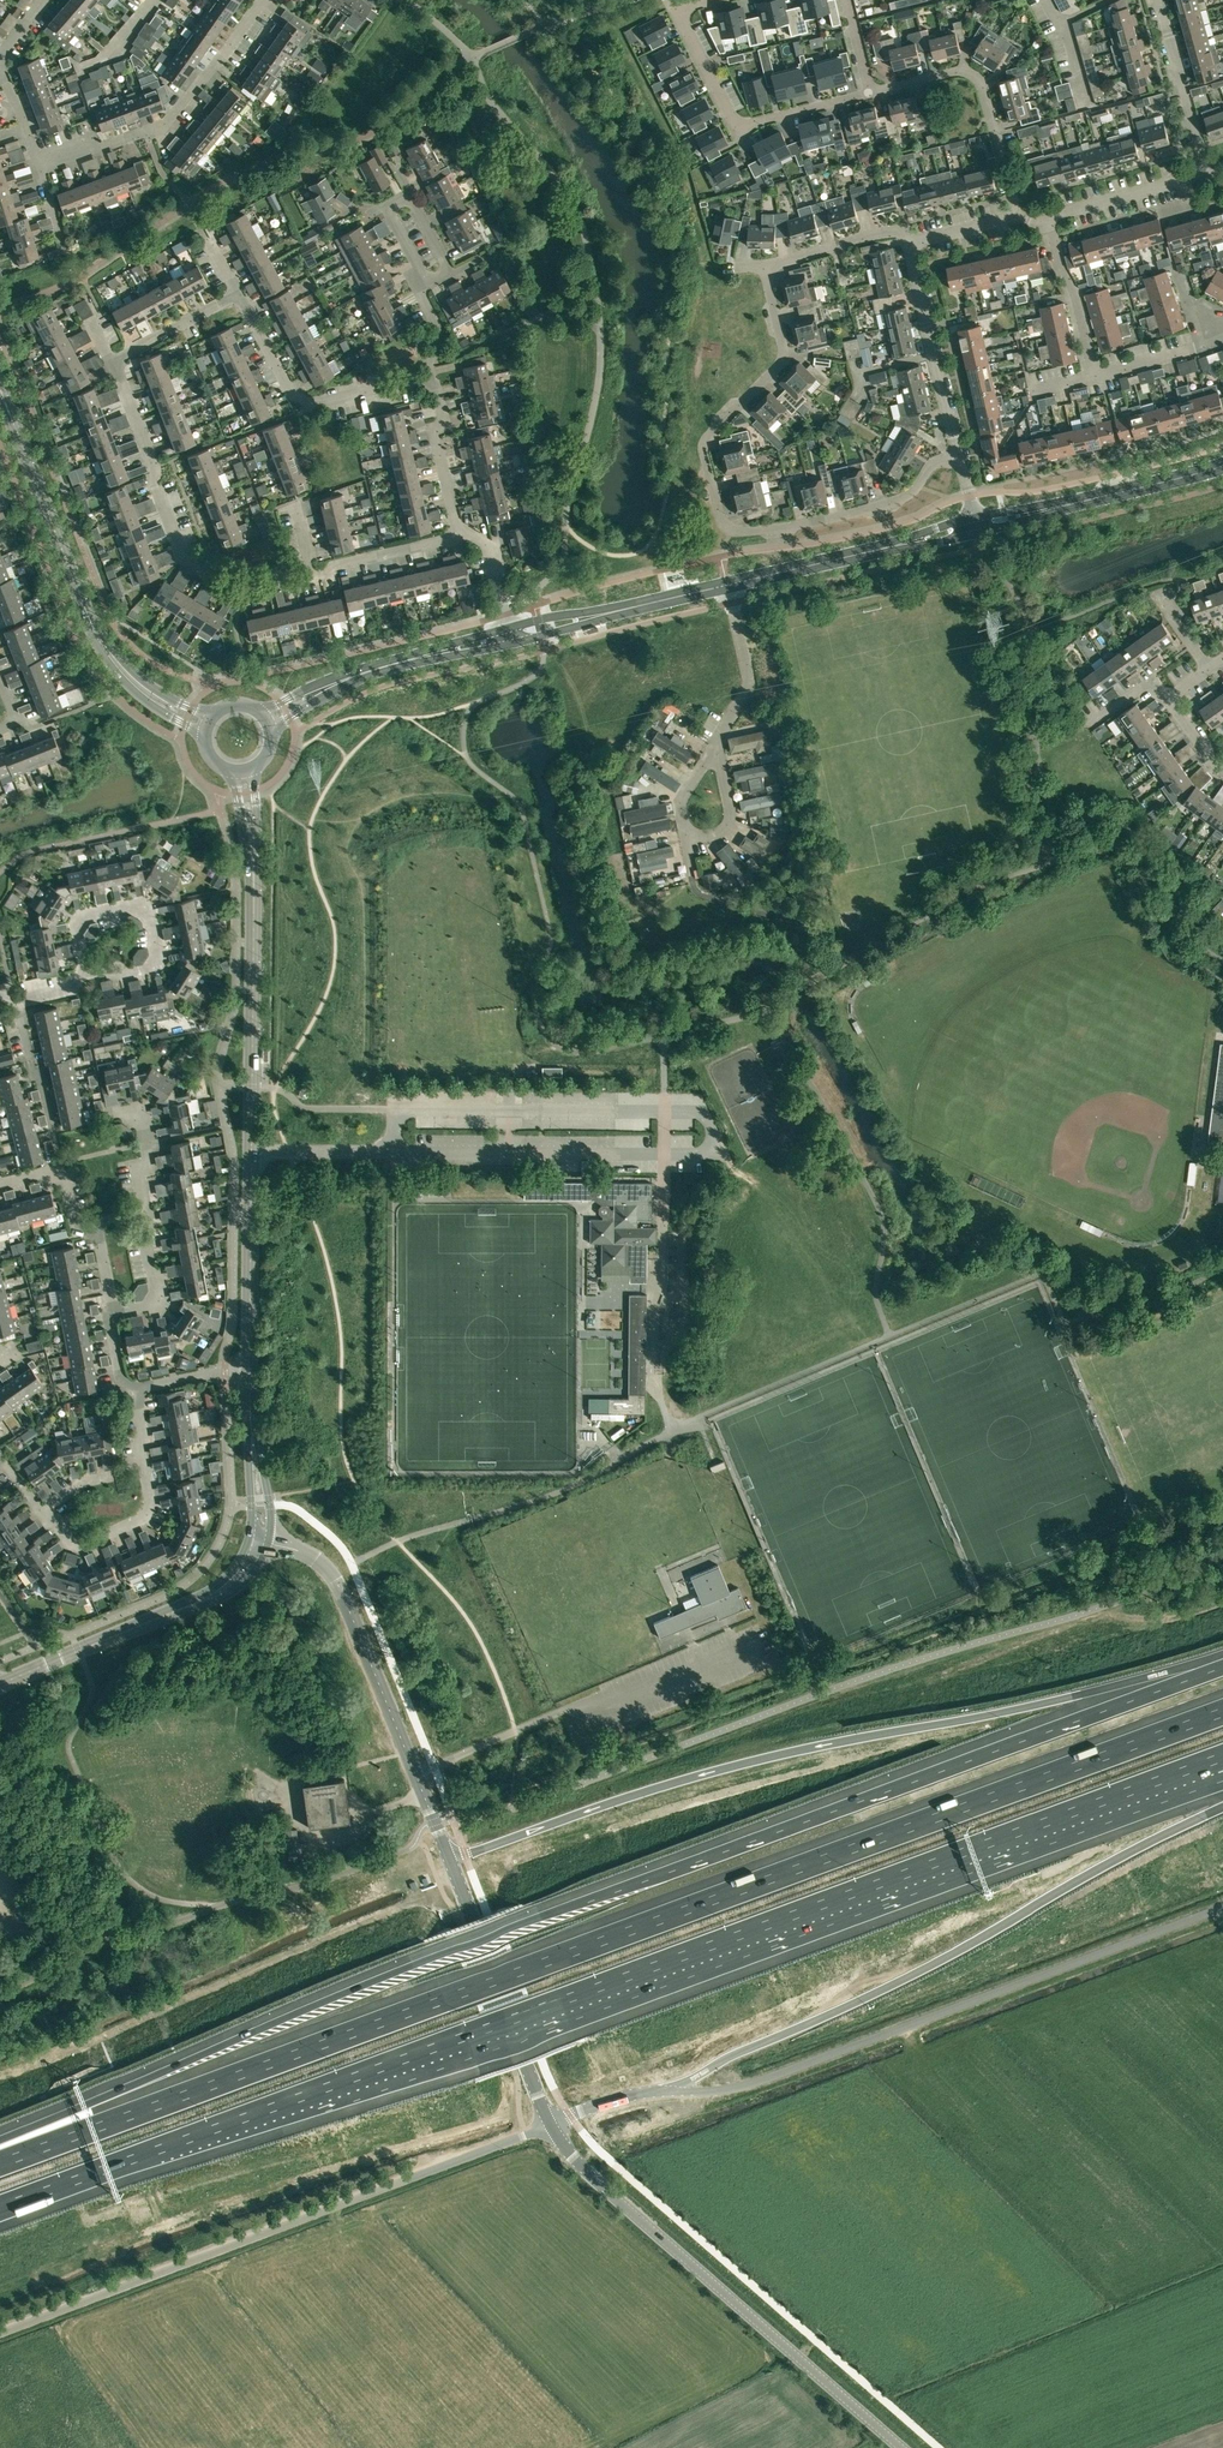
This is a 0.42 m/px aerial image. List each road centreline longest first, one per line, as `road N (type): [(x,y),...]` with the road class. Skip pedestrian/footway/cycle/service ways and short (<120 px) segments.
road 1 (motorway): [(1222,1667),(456,1948),(0,2139)]
road 2 (motorway): [(1222,1710),(0,2163)]
road 3 (motorway): [(0,2208),(1203,1764)]
road 4 (unclassified): [(549,2126),(625,2096),(756,2082),(1222,1908)]
road 5 (tertiary): [(549,2126),(336,1581),(306,1554),(259,1542)]
road 6 (unclassified): [(0,2334),(549,2126)]
road 7 (residential): [(959,455),(933,463),(910,495),(879,505),(798,525),(728,528),(704,446),(783,357),(765,265)]
road 8 (tertiary): [(902,2447),(580,2166),(549,2126)]
road 9 (tertiary): [(249,1366),(255,912)]
road 10 (residential): [(311,577),(241,592),(184,559),(114,362)]
road 11 (tertiary): [(0,1683),(216,1594),(246,1567),(259,1542)]
road 12 (residential): [(709,0),(678,12),(736,126),(871,93)]
road 13 (residential): [(265,0),(166,123),(40,168)]
road 14 (residential): [(41,1510),(64,1543),(80,1545),(151,1512),(134,1386)]
road 15 (tertiary): [(508,628),(333,677),(262,713)]
road 16 (tertiary): [(97,634),(0,392)]
road 17 (tertiary): [(271,729),(388,670),(512,644)]
road 18 (residential): [(1018,215),(974,74),(871,93)]
road 19 (residential): [(425,382),(313,404),(293,395),(237,293)]
road 20 (residential): [(959,455),(907,243)]
road 21 (residential): [(89,984),(161,962),(149,906),(140,900),(86,914),(79,927)]
road 22 (tertiary): [(1222,465),(1033,513)]
road 23 (tertiary): [(907,543),(726,585)]
road 24 (residential): [(1208,173),(1158,0)]
road 25 (tertiary): [(259,1542),(249,1366)]
road 26 (residential): [(62,1168),(19,1003)]
road 27 (residential): [(716,741),(750,685),(726,585)]
road 28 (residential): [(1047,219),(1208,173)]
road 29 (residential): [(458,535),(434,433),(444,422),(437,389),(425,382)]
road 30 (residential): [(1094,376),(1047,219)]
road 31 (residential): [(765,265),(903,228),(907,243)]
road 32 (residential): [(311,577),(458,535)]
road 33 (tertiary): [(97,634),(133,690),(204,735)]
road 34 (tertiary): [(255,912),(255,766)]
road 35 (tertiary): [(214,714),(158,691),(97,634)]
road 36 (tertiary): [(234,771),(255,912)]
road 37 (residential): [(113,1312),(160,1303),(142,1211)]
road 38 (residential): [(114,362),(237,293)]
road 39 (residential): [(687,840),(722,831),(730,817),(716,741)]
road 40 (tertiary): [(726,585),(600,615)]
road 41 (residential): [(1094,376),(1194,348),(1213,333)]
road 42 (residential): [(142,1211),(143,1119),(119,1112)]

